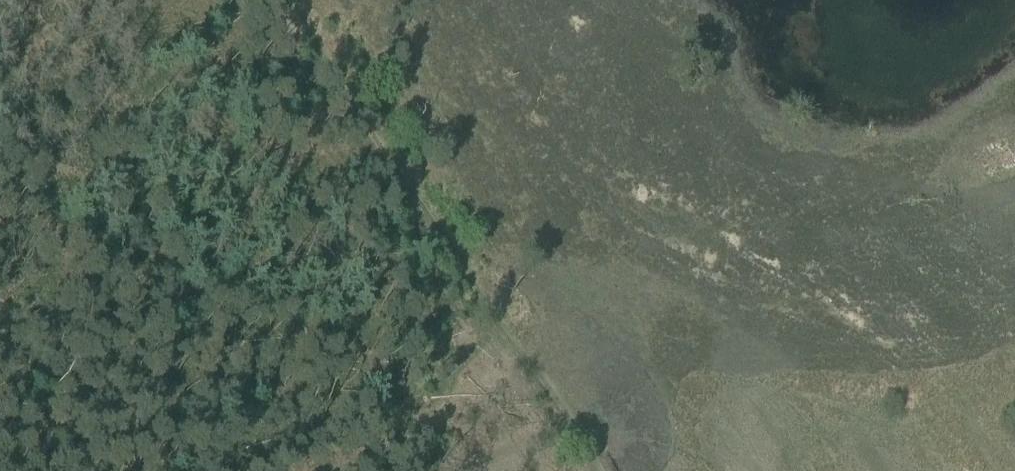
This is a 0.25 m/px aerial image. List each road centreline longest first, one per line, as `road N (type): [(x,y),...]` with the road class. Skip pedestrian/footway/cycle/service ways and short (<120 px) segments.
road 1 (track): [(593,470),(296,0)]

